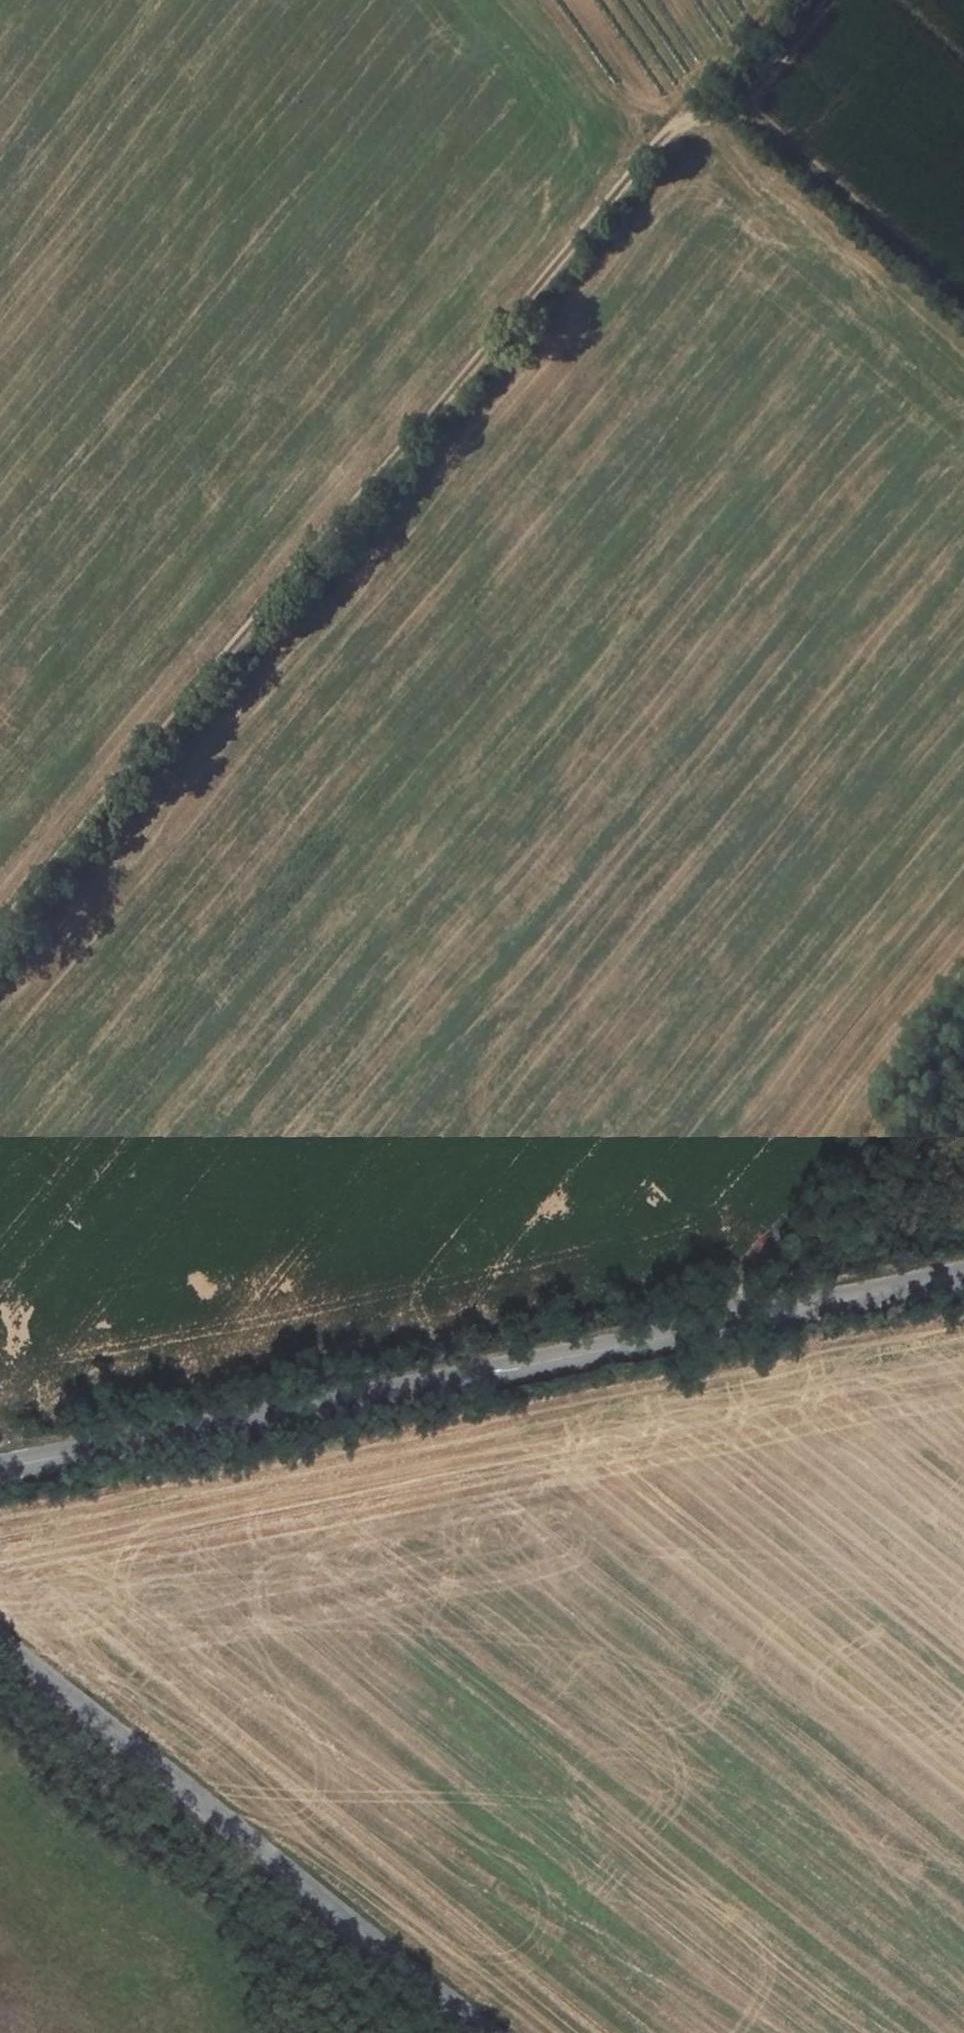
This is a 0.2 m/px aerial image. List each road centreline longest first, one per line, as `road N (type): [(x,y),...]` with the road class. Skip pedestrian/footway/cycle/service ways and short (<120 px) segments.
road 1 (unclassified): [(0,1478),(963,1281)]
road 2 (unclassified): [(0,1648),(483,2032)]

